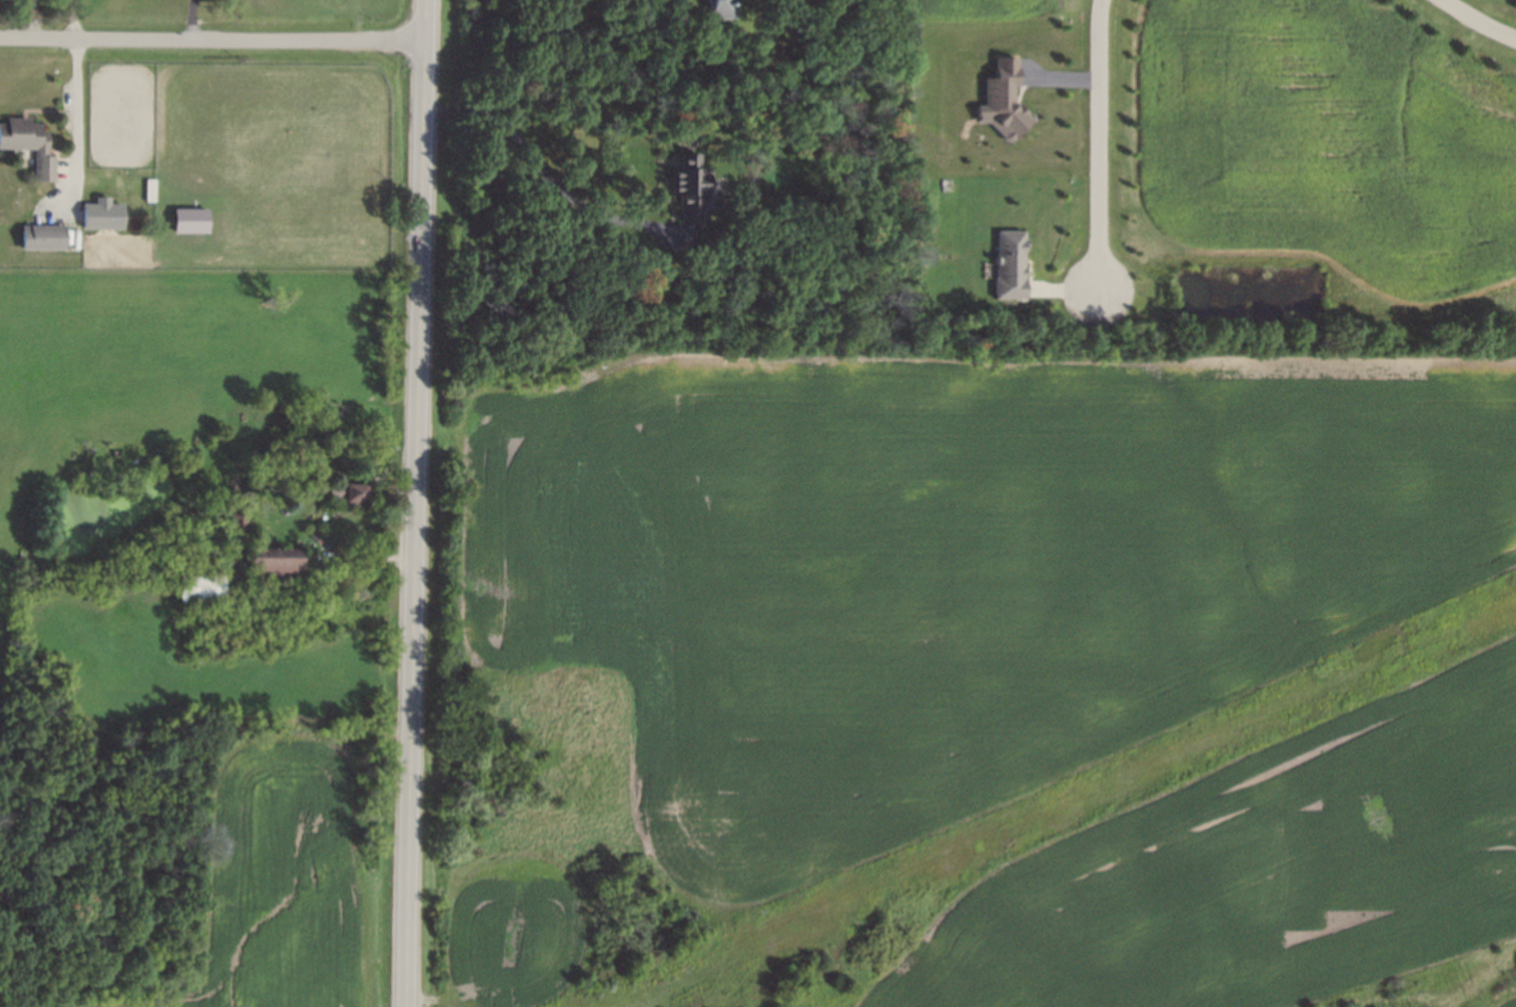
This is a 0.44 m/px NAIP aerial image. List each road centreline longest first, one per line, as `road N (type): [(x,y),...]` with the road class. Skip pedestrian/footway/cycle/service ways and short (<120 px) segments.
road 1 (secondary): [(408,1006),(427,0)]
road 2 (residential): [(0,38),(426,41)]
road 3 (residential): [(1105,0),(1102,294)]

